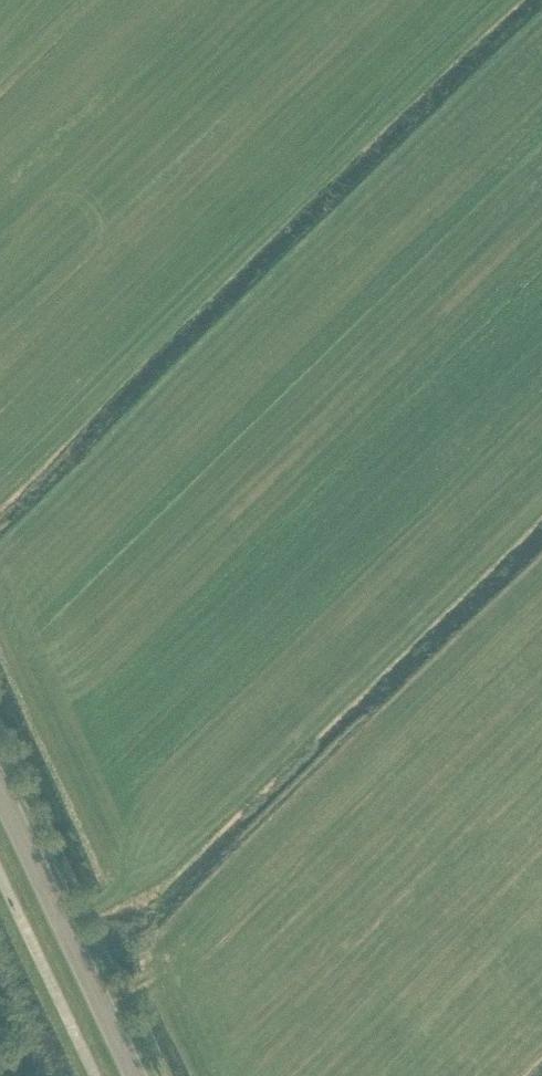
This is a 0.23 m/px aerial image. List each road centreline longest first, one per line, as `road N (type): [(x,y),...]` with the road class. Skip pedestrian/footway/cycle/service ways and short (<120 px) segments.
road 1 (secondary): [(136,1075),(0,788)]

